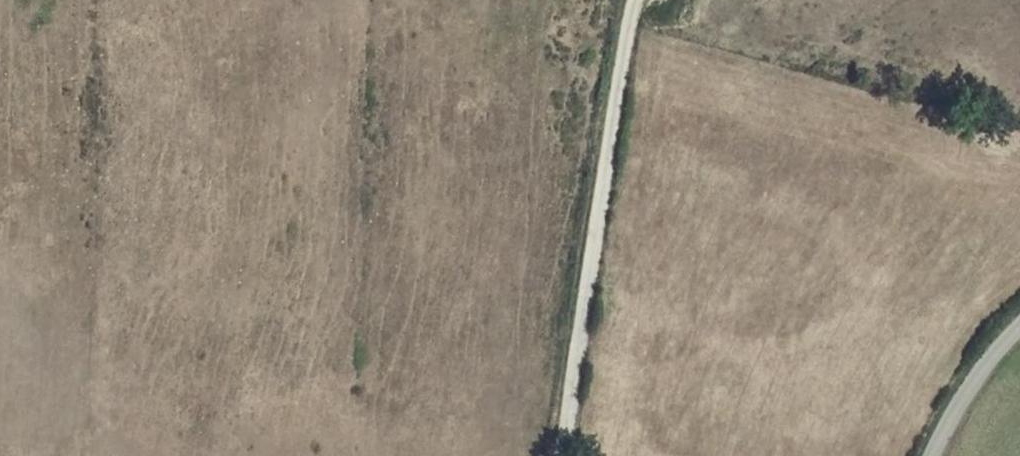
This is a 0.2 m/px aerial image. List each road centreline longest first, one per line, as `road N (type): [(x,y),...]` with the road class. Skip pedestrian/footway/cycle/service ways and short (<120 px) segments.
road 1 (unclassified): [(566,455),(639,0)]
road 2 (unclassified): [(936,455),(956,414),(1019,332)]

